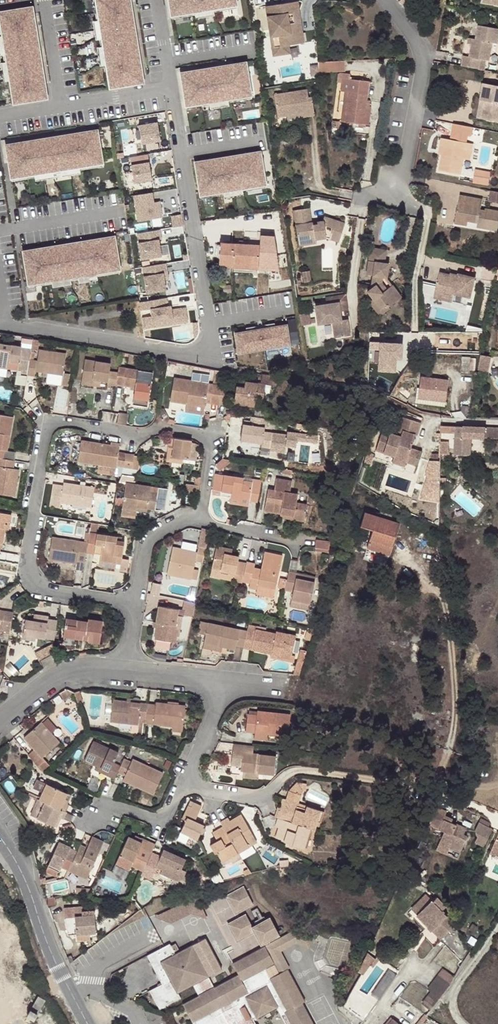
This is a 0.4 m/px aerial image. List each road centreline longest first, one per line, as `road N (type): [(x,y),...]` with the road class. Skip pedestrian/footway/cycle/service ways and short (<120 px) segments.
road 1 (residential): [(199,515),(211,452),(197,433),(159,426),(130,434),(65,420),(44,436),(28,573),(56,591),(135,605)]
road 2 (residential): [(181,155),(211,334),(203,353),(5,325)]
road 3 (residential): [(386,0),(419,65),(397,199)]
road 4 (tertiary): [(85,1023),(0,837)]
road 5 (residential): [(0,720),(58,673),(125,671)]
road 6 (residential): [(186,779),(261,797),(289,770),(306,769)]
road 7 (residential): [(186,779),(161,820),(112,804),(87,820)]
road 8 (residential): [(135,605),(147,542),(166,524),(199,515)]

